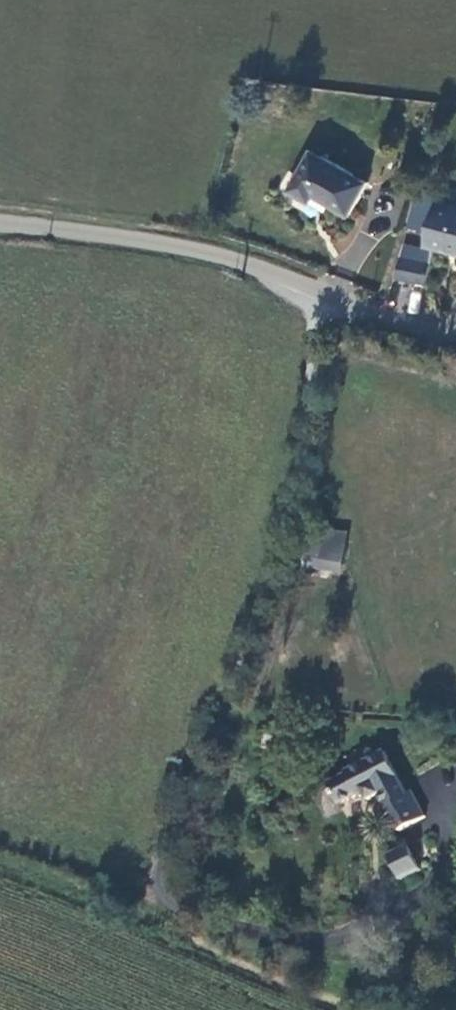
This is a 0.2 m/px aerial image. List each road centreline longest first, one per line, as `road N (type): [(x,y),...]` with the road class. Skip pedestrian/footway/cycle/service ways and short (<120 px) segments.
road 1 (track): [(321,295),(303,452),(283,539),(215,743),(155,879),(167,905),(198,920),(327,940),(406,900)]
road 2 (unclassified): [(0,224),(164,244),(242,263),(383,320),(455,334)]

